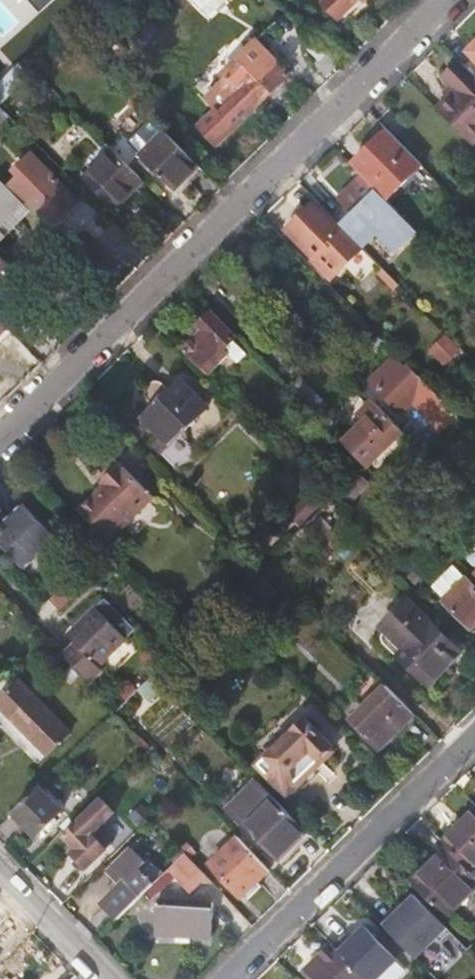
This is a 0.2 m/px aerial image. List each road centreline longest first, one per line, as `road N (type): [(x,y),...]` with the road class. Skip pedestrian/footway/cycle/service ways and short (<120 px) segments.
road 1 (residential): [(0,437),(445,0)]
road 2 (residential): [(230,978),(474,738)]
road 3 (residential): [(0,870),(106,978)]

